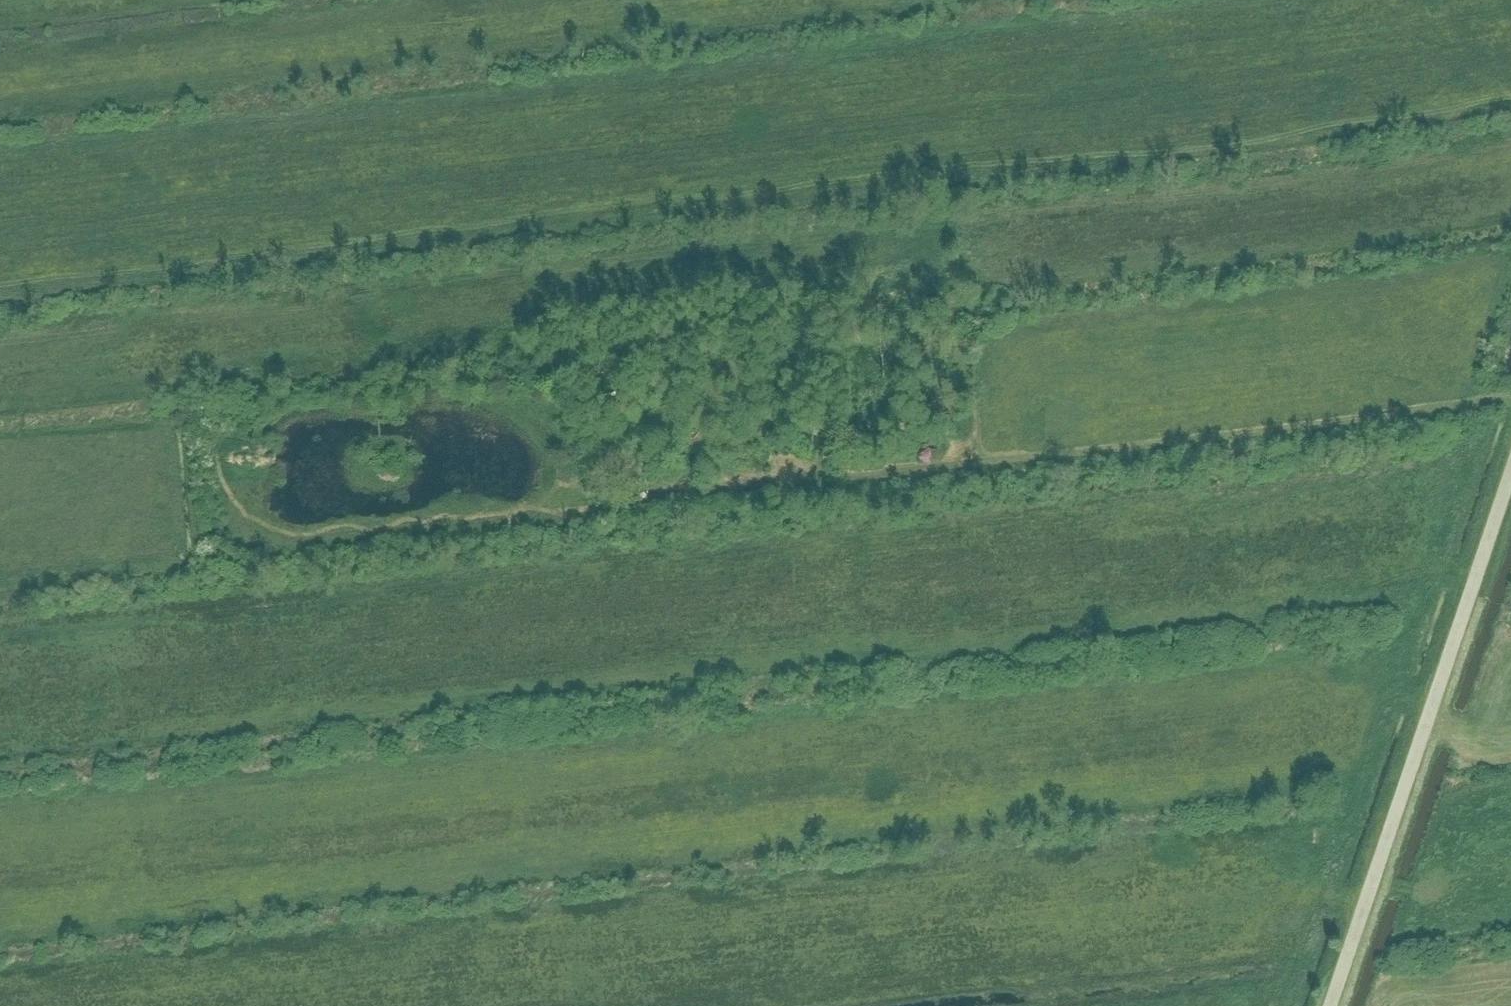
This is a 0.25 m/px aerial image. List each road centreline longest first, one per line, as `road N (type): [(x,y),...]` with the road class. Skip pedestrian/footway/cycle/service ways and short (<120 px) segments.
road 1 (unclassified): [(1333,1005),(1510,483)]

